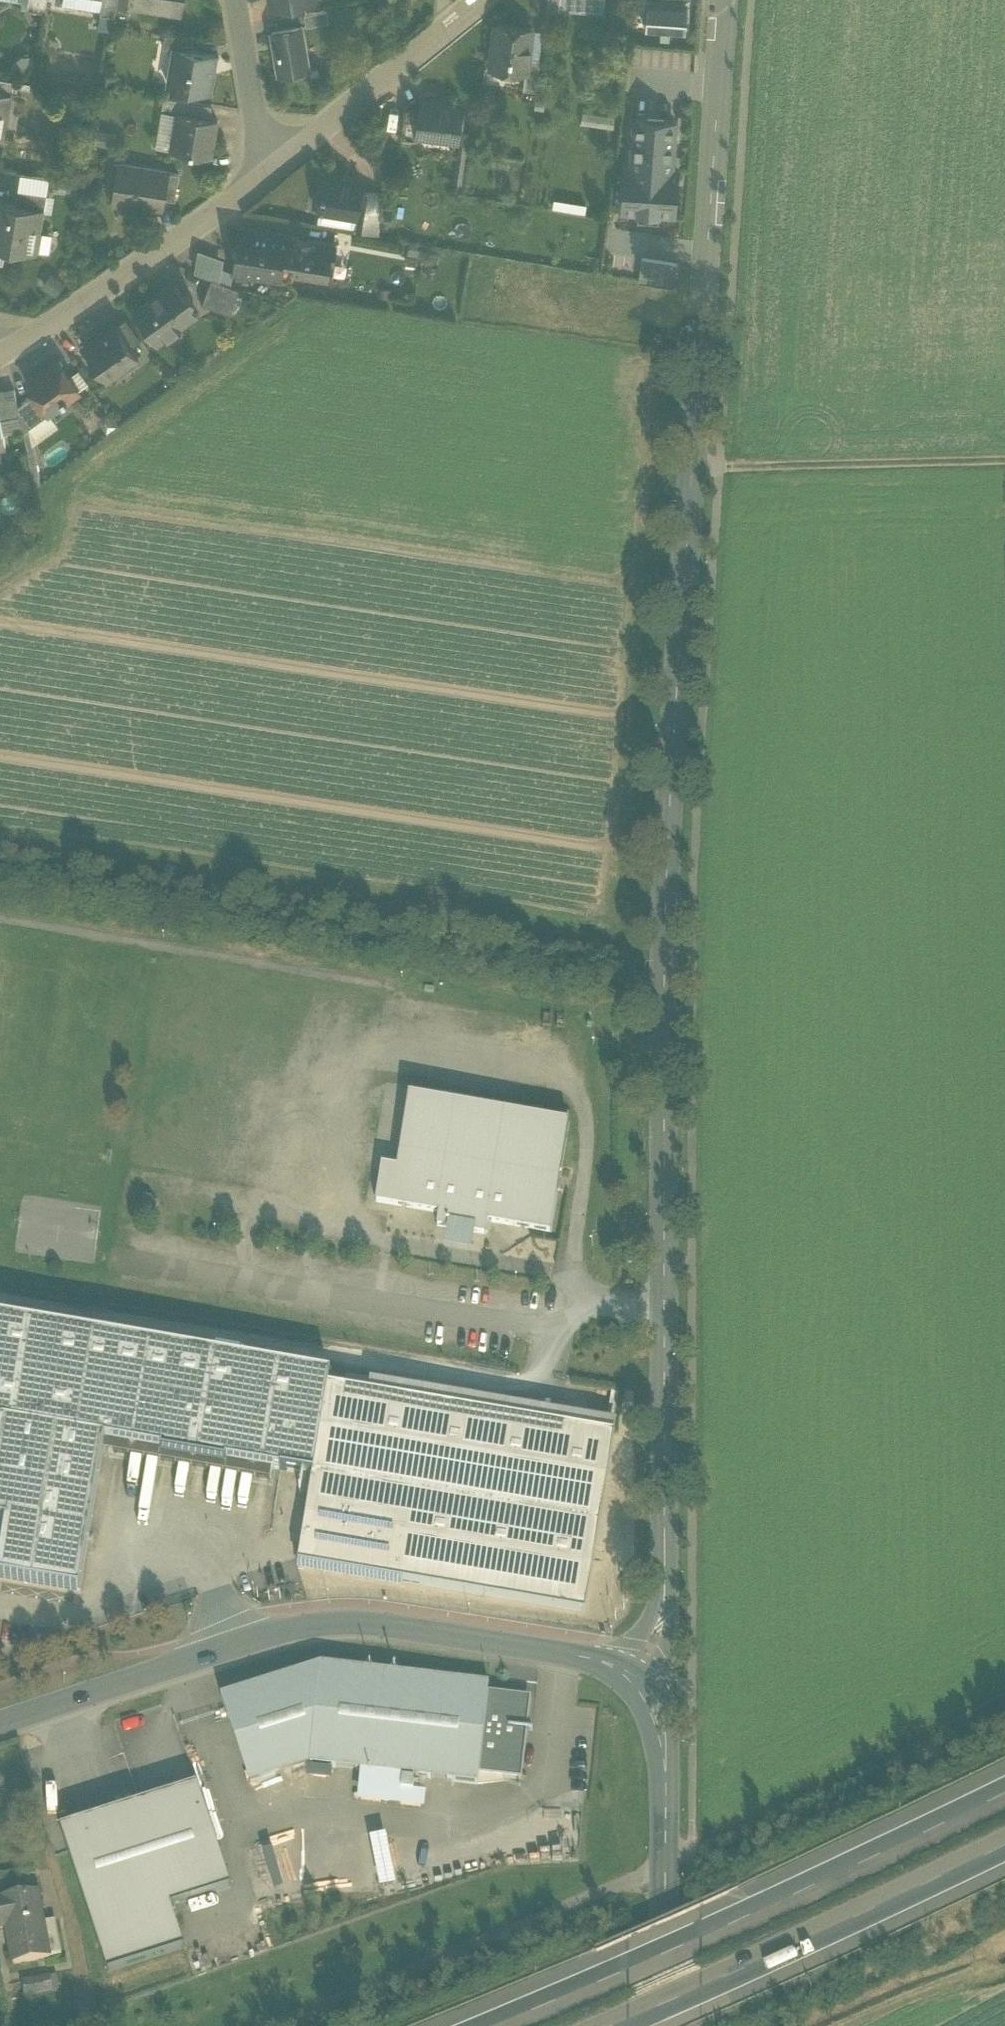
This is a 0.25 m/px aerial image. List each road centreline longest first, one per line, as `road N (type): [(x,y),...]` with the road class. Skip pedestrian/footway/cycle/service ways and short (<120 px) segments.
road 1 (unclassified): [(665,1587),(666,855),(725,0)]
road 2 (track): [(265,2025),(615,1888),(665,1877),(1004,1708)]
road 3 (unclassified): [(0,1726),(238,1648),(351,1623),(581,1658),(620,1672)]
road 4 (motorway): [(1004,1803),(515,2025)]
road 5 (motorway): [(632,2025),(1004,1855)]
road 6 (unclassified): [(641,1695),(666,1763),(664,2025)]
road 7 (residential): [(268,177),(122,281),(0,345)]
road 8 (track): [(693,469),(1004,455)]
road 9 (residential): [(474,0),(268,177)]
road 10 (residential): [(231,0),(268,177)]

